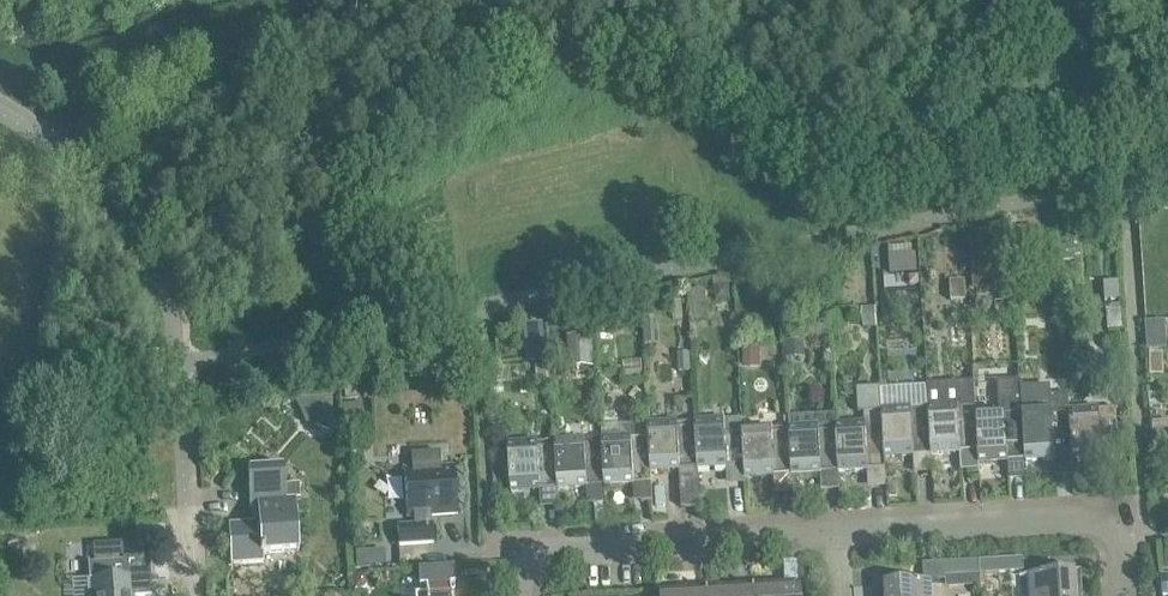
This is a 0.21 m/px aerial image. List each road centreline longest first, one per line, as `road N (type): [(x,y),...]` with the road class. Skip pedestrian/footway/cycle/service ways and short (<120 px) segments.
road 1 (residential): [(833,532),(1066,519),(1108,537),(1116,595)]
road 2 (residential): [(522,595),(532,566),(555,550),(833,532)]

